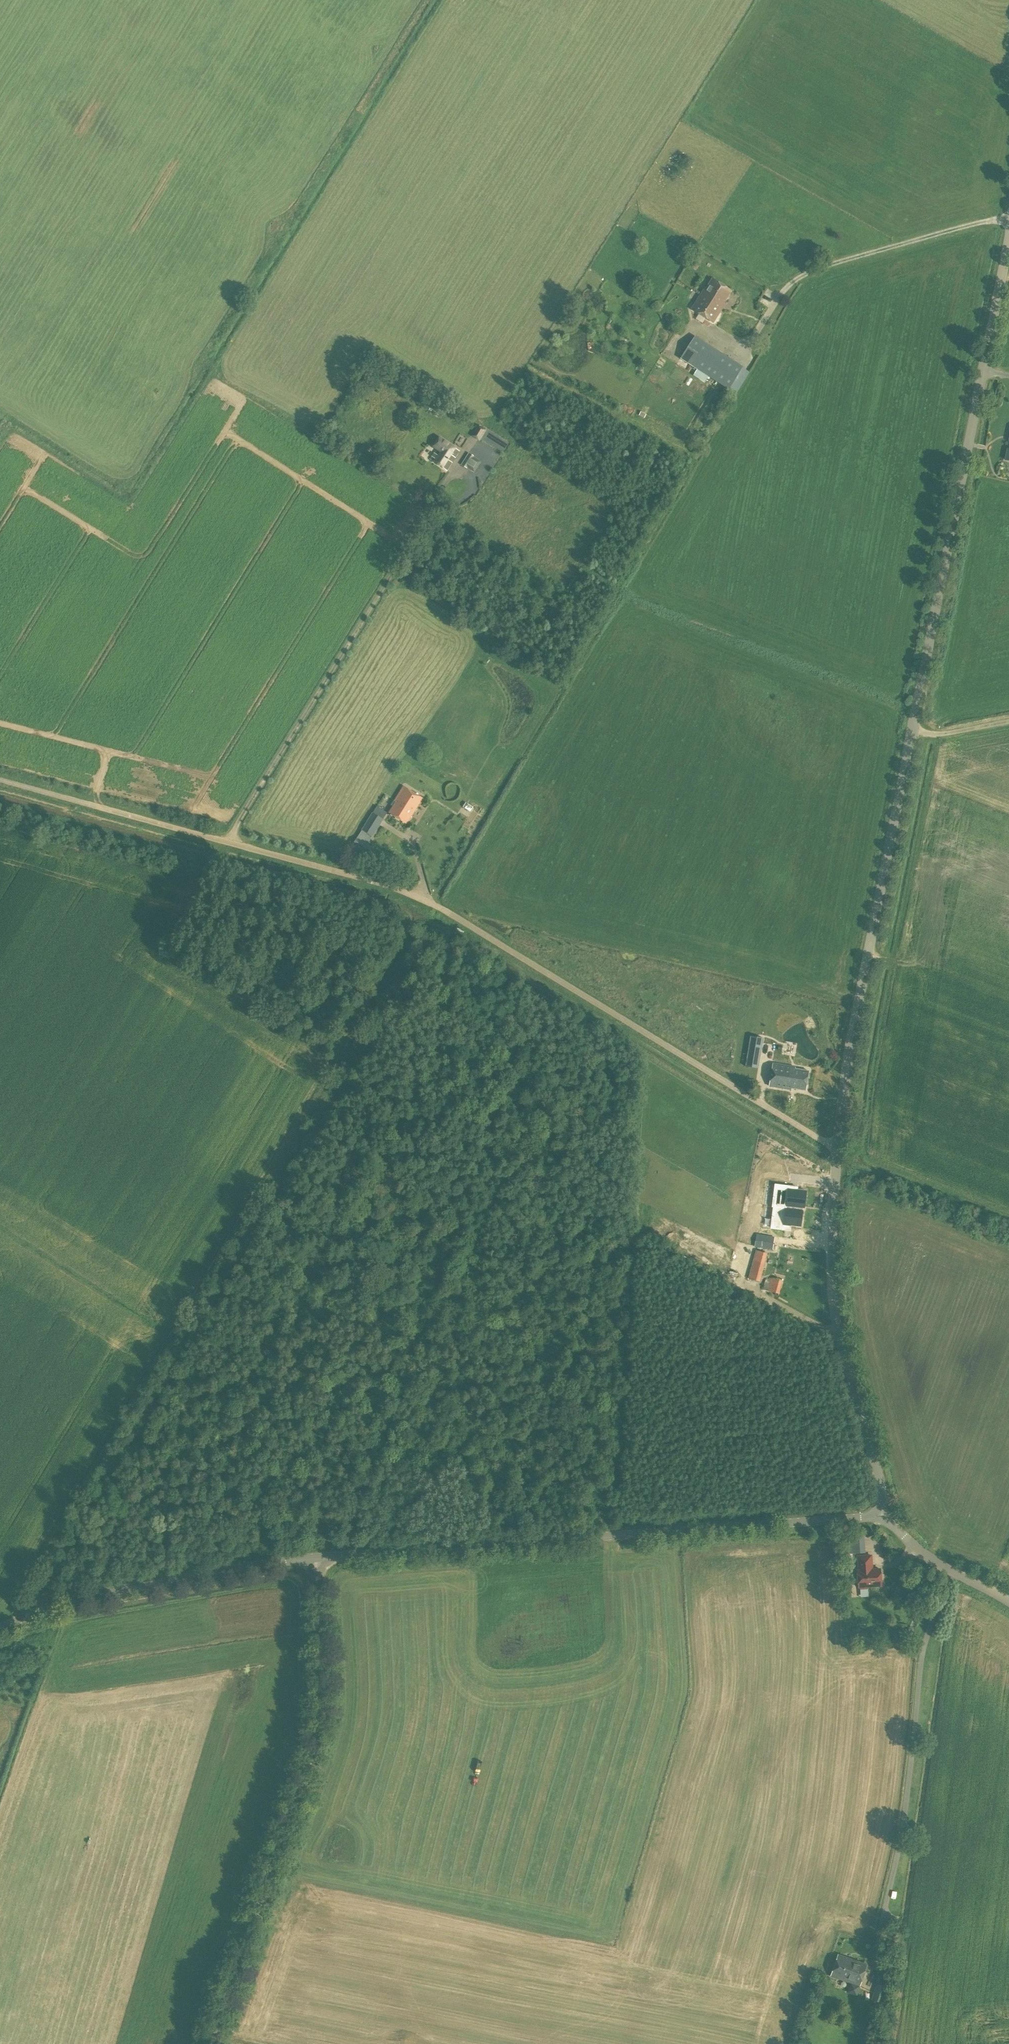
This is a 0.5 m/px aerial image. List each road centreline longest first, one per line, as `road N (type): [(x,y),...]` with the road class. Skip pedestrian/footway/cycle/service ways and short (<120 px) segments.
road 1 (tertiary): [(883,1517),(836,1321),(836,1152),(853,1035),(1008,244)]
road 2 (tertiary): [(315,1559),(883,1517)]
road 3 (unclassified): [(210,2043),(317,1737),(315,1559)]
road 4 (tertiary): [(315,1559),(96,1595),(0,1629)]
road 5 (unclassified): [(1008,1602),(948,1570),(883,1517)]

